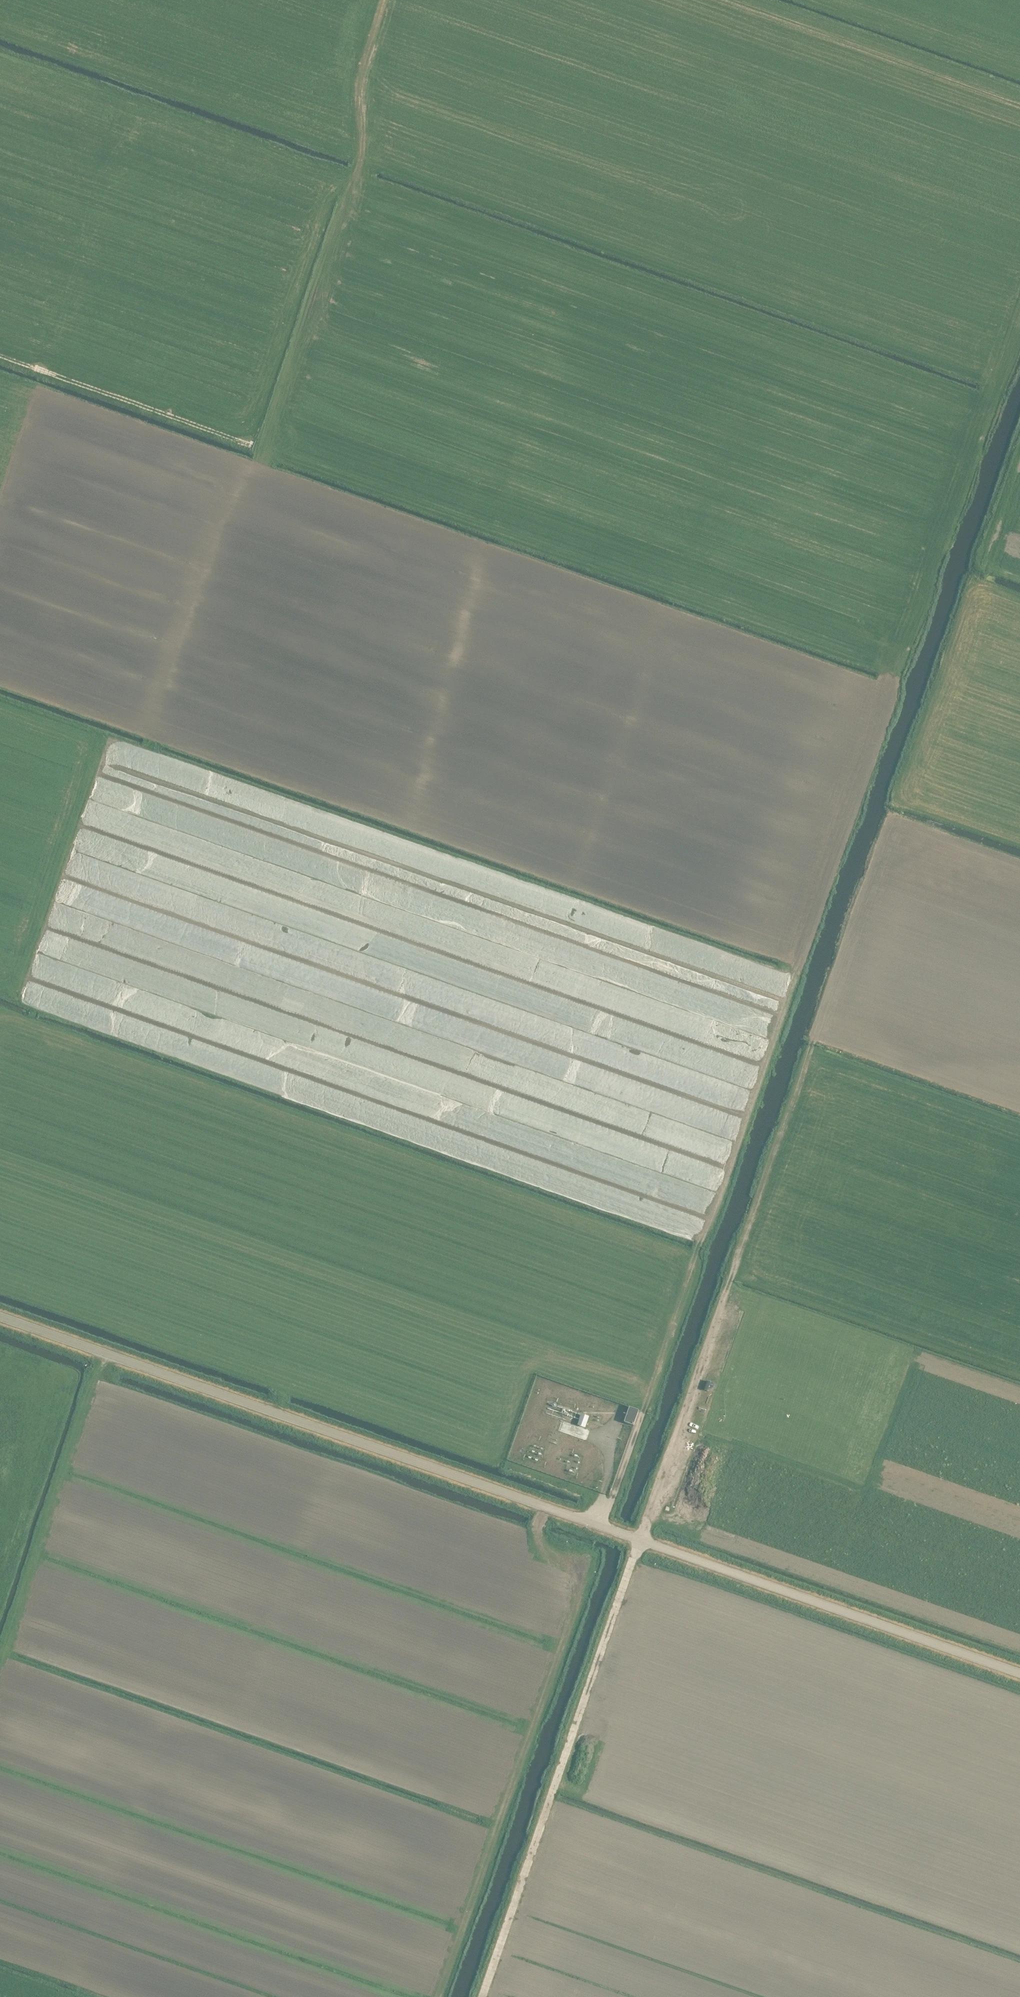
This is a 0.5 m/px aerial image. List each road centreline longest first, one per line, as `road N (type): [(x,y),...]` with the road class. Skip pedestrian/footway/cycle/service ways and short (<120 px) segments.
road 1 (unclassified): [(1019,1673),(0,1318)]
road 2 (track): [(394,0),(370,88),(378,144),(261,448)]
road 3 (track): [(433,1996),(574,1599),(550,1555)]
road 4 (track): [(0,354),(261,448),(256,464)]
road 5 (track): [(735,1267),(641,1541)]

